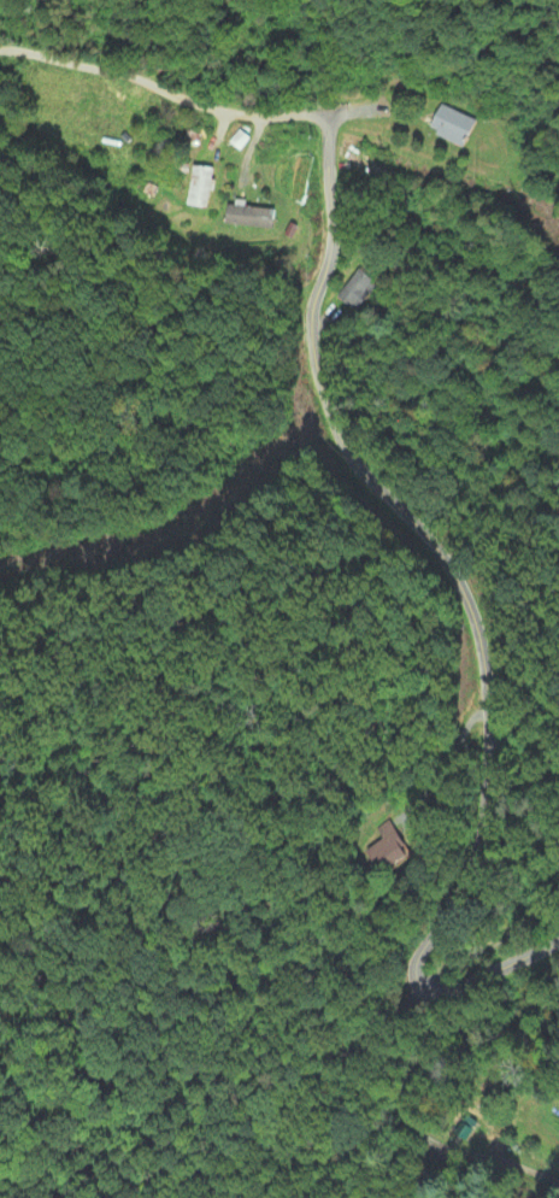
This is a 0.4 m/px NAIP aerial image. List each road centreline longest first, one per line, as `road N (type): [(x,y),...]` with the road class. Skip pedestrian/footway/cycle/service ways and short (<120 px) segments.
road 1 (residential): [(322,118),(330,243),(311,343),(339,439),(363,477),(454,566),(484,658),(479,857),(413,977),(423,992),(459,991),(558,938)]
road 2 (residential): [(423,992),(307,1086),(273,1145),(296,1163),(379,1133),(429,1144)]
road 3 (residential): [(322,118),(253,119),(105,71),(23,53),(0,56)]

